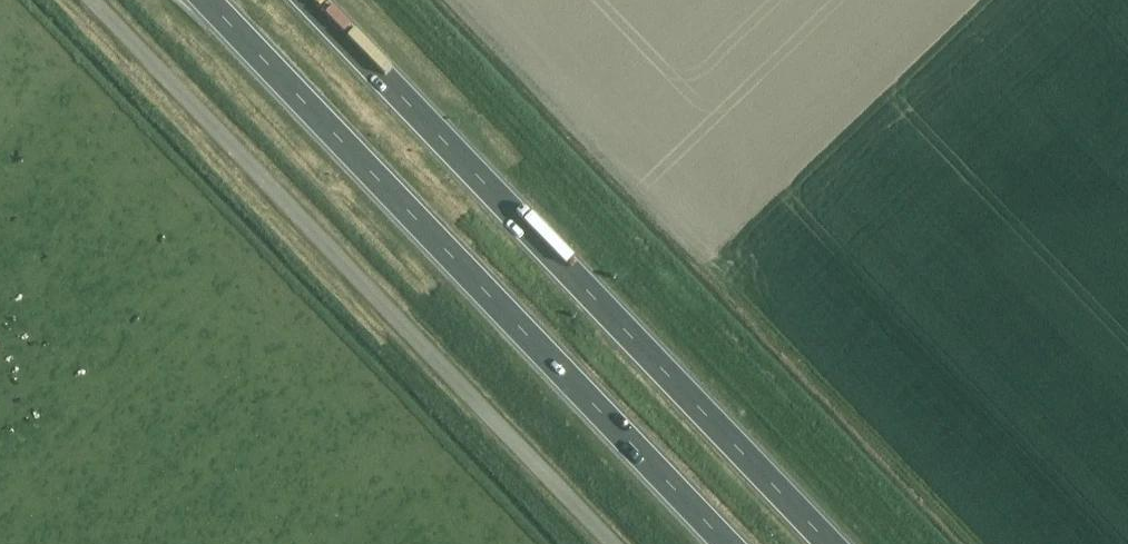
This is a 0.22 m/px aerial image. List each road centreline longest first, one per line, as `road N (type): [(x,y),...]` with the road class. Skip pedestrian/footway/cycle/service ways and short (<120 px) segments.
road 1 (unclassified): [(619,543),(93,0)]
road 2 (trunk): [(198,0),(720,543)]
road 3 (trunk): [(837,543),(318,0)]

